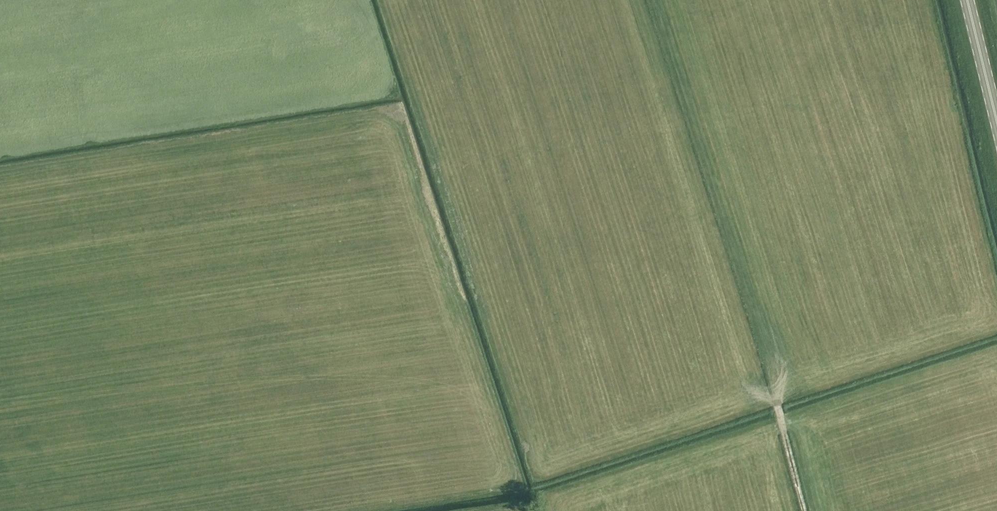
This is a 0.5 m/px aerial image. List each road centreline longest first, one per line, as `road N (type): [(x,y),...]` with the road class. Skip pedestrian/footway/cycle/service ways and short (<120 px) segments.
road 1 (primary): [(996,121),(967,0)]

